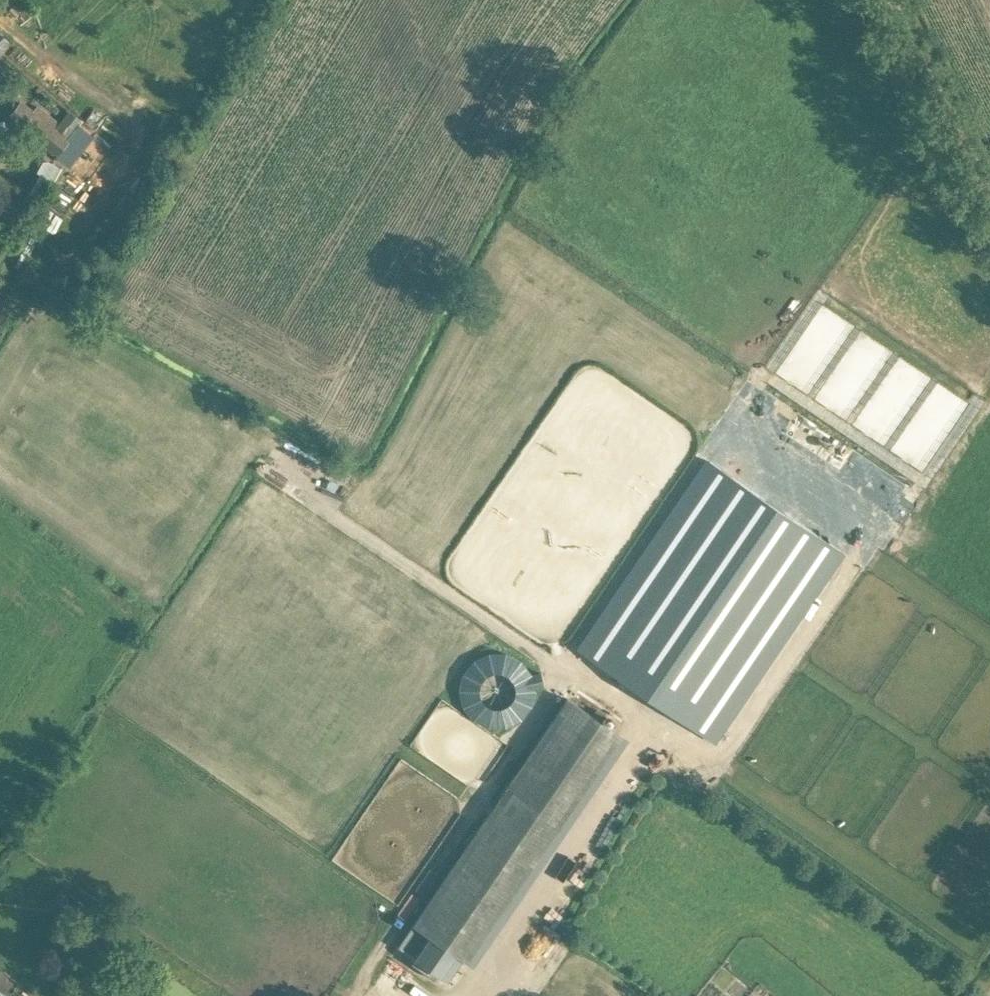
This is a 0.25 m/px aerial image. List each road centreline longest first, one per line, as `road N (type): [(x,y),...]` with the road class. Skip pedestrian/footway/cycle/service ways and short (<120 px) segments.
road 1 (track): [(989,190),(893,0)]

